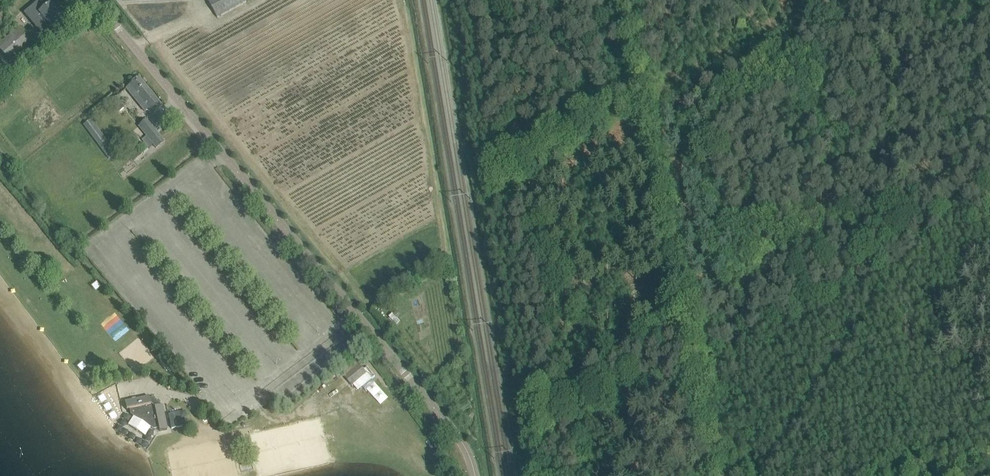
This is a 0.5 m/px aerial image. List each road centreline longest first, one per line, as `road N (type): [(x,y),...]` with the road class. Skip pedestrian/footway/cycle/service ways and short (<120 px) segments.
road 1 (unclassified): [(475,475),(449,426),(95,0)]
road 2 (track): [(721,475),(645,93)]
road 3 (track): [(688,307),(774,305),(989,184)]
road 4 (track): [(770,29),(645,93)]

